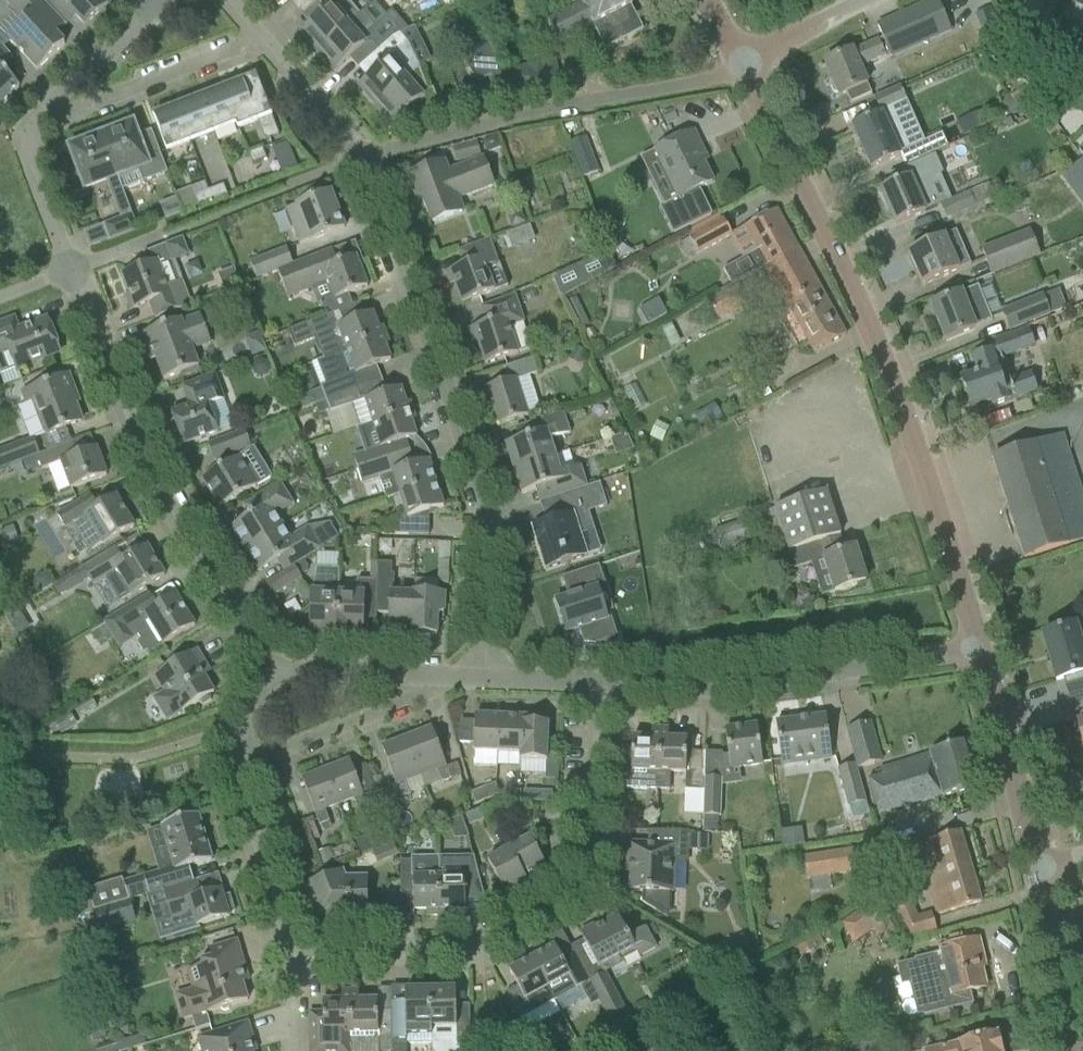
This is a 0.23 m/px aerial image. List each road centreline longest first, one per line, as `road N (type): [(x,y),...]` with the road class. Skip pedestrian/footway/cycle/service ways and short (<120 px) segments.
road 1 (tertiary): [(980,651),(871,322),(744,68)]
road 2 (residential): [(488,678),(480,483),(361,162)]
road 3 (residential): [(295,961),(477,959),(581,905),(592,882),(599,681)]
road 4 (residential): [(265,666),(148,465),(73,268)]
road 5 (residential): [(599,681),(762,681),(980,651)]
road 6 (residential): [(21,131),(260,39)]
road 7 (residential): [(437,675),(432,691),(238,762)]
road 8 (tertiary): [(1032,862),(980,651)]
road 9 (residential): [(295,961),(231,788),(238,762)]
road 10 (tertiary): [(1073,1050),(1032,862)]
road 11 (unclassified): [(560,115),(690,91),(744,68)]
road 12 (residential): [(21,131),(164,8)]
road 13 (residential): [(265,666),(437,675)]
road 14 (unclassified): [(361,162),(528,122)]
road 15 (residential): [(361,162),(350,137),(260,39)]
road 16 (residential): [(73,268),(21,131)]
road 17 (unclassified): [(744,68),(866,0)]

